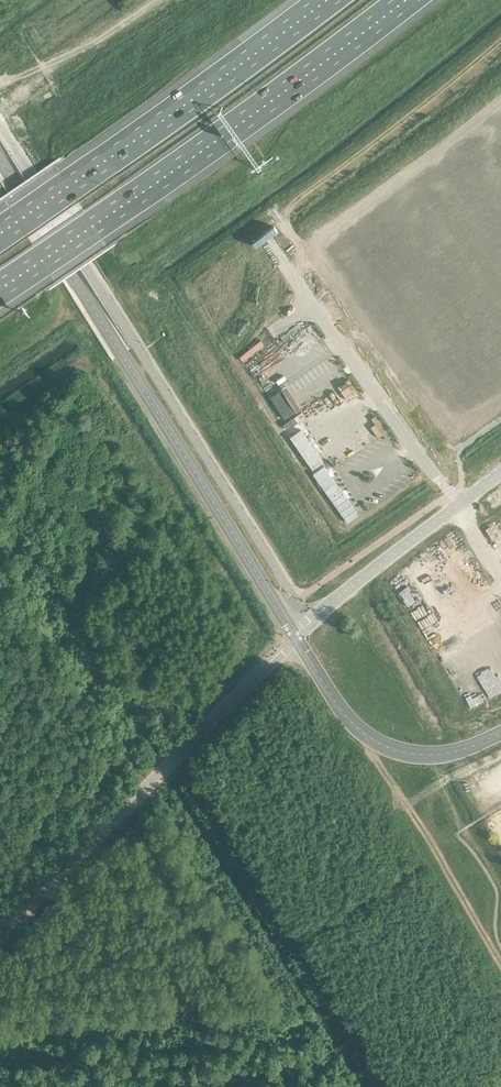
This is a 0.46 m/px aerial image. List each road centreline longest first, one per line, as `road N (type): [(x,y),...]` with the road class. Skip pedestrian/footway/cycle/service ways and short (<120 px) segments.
road 1 (unclassified): [(0,934),(323,610),(457,507)]
road 2 (motorway): [(0,289),(235,128),(403,0)]
road 3 (motorway): [(325,0),(0,233)]

